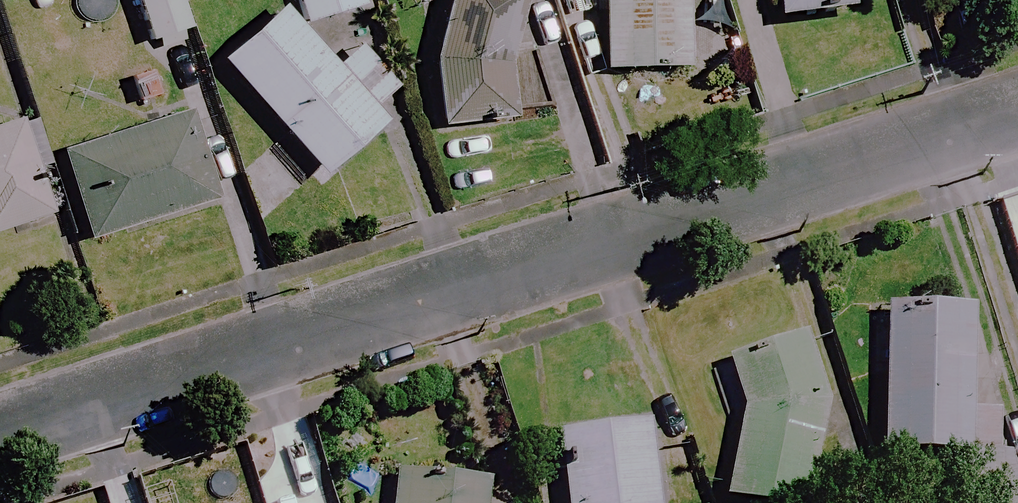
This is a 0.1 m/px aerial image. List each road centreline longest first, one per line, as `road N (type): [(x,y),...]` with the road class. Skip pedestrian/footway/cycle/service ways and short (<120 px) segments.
road 1 (residential): [(1017,113),(0,436)]

